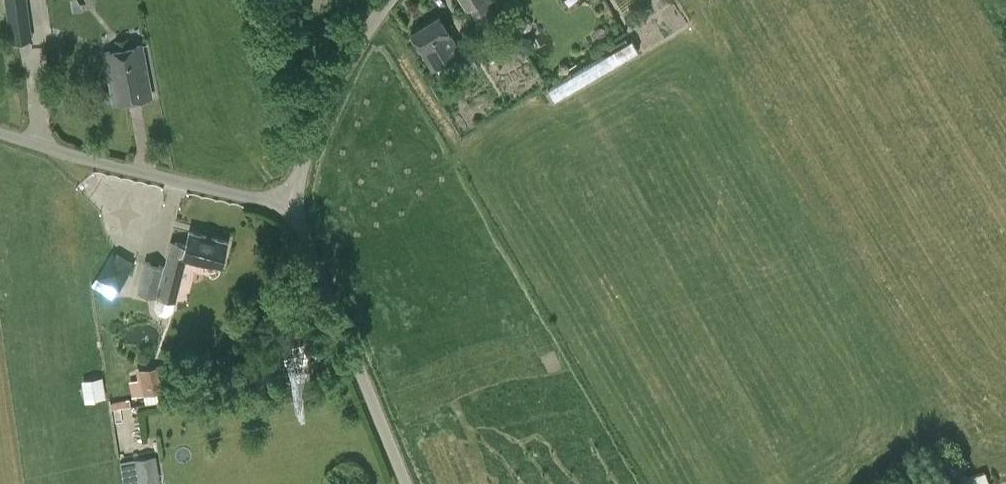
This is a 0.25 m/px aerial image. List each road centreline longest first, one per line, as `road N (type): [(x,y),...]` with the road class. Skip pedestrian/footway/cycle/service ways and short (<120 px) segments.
road 1 (unclassified): [(0,130),(296,203)]
road 2 (unclassified): [(407,483),(296,203)]
road 3 (unclassified): [(296,203),(303,163),(341,72),(389,0)]

